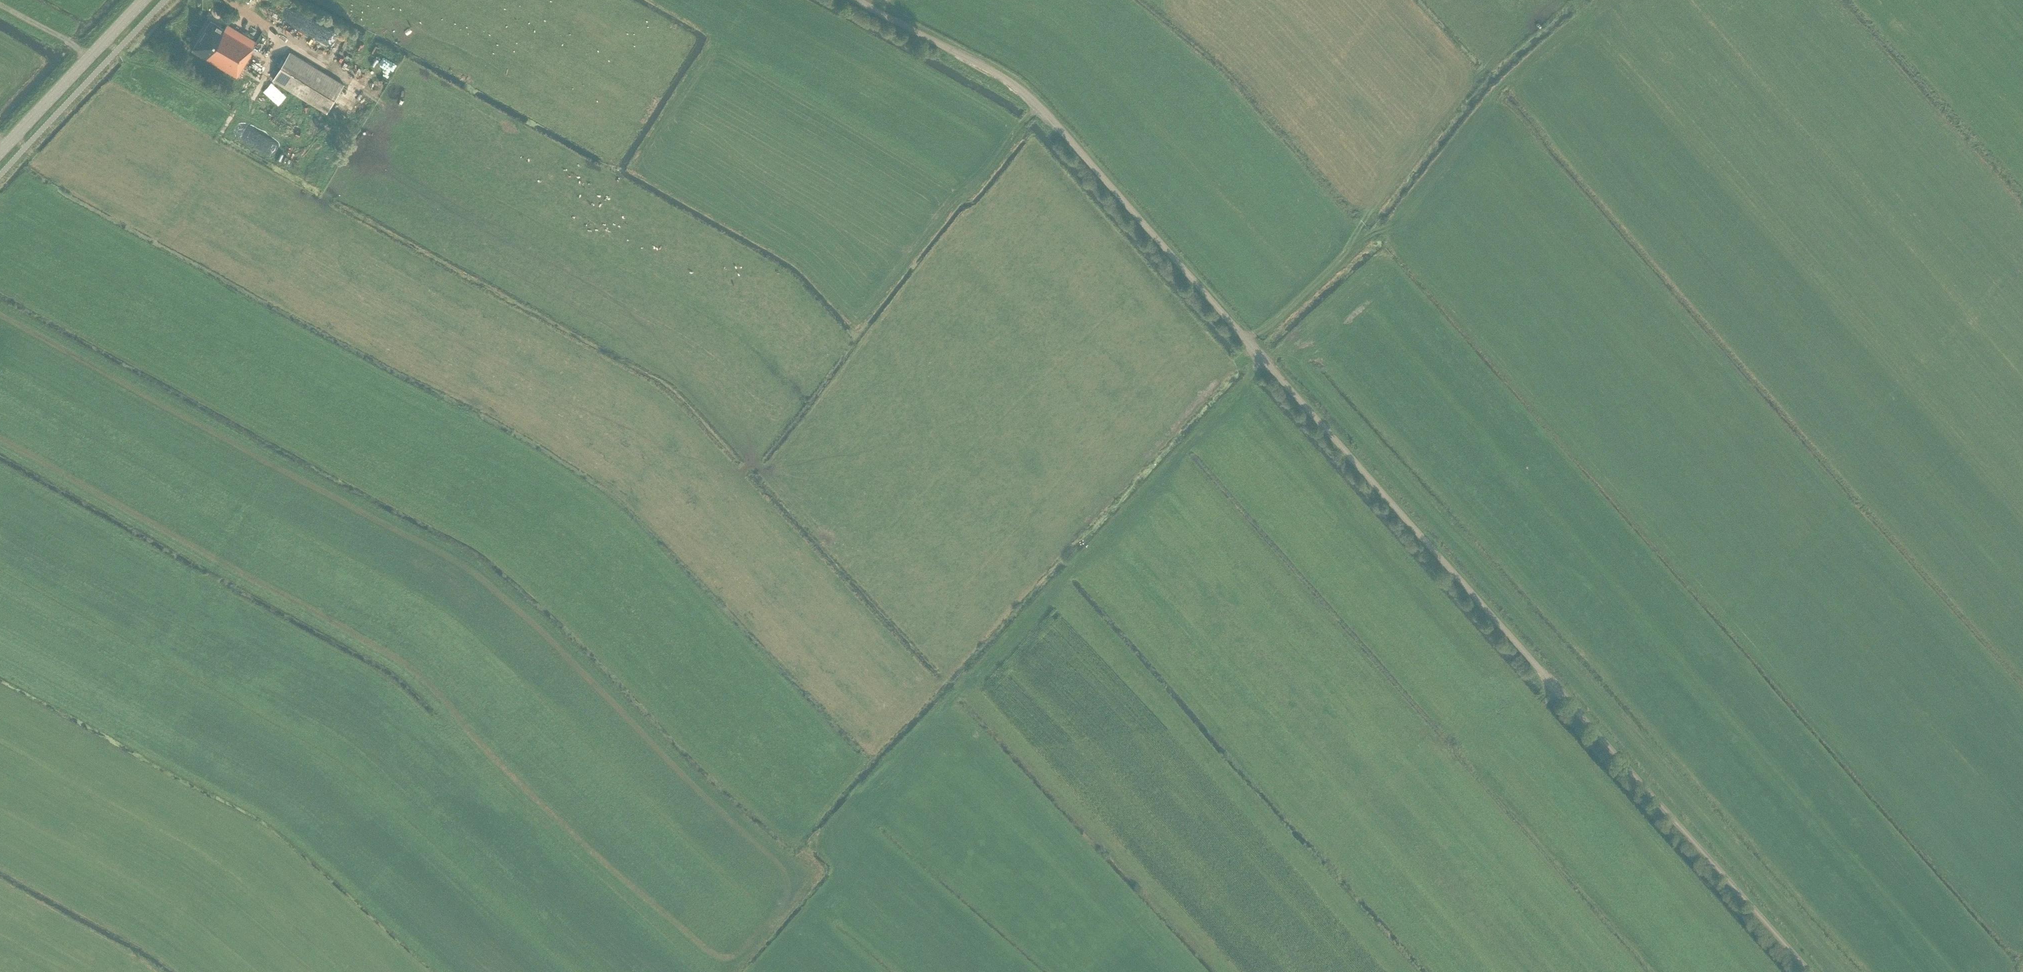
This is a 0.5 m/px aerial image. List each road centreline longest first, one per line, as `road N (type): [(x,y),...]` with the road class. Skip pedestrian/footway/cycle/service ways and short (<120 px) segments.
road 1 (unclassified): [(1806,971),(1039,133),(936,65),(812,0)]
road 2 (secondary): [(0,153),(144,0)]

